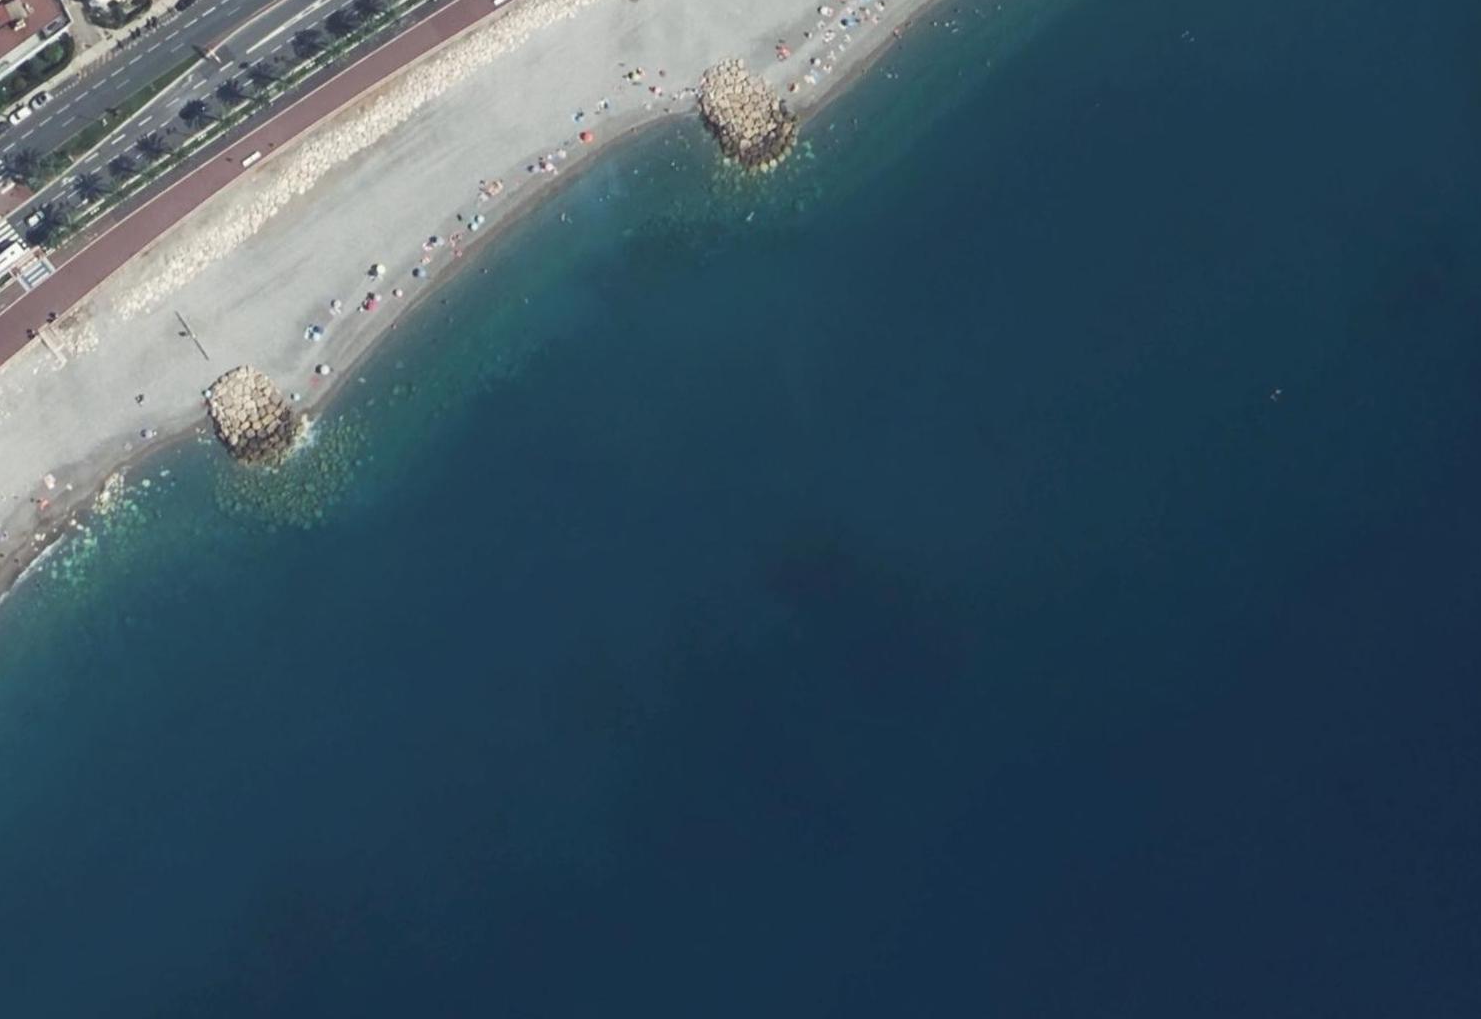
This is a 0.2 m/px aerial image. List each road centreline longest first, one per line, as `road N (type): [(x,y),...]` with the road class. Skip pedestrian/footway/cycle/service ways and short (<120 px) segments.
road 1 (primary): [(240,0),(0,163)]
road 2 (primary): [(126,157),(365,0)]
road 3 (secondary): [(126,157),(172,100),(303,0)]
road 4 (primary): [(0,247),(126,157)]

